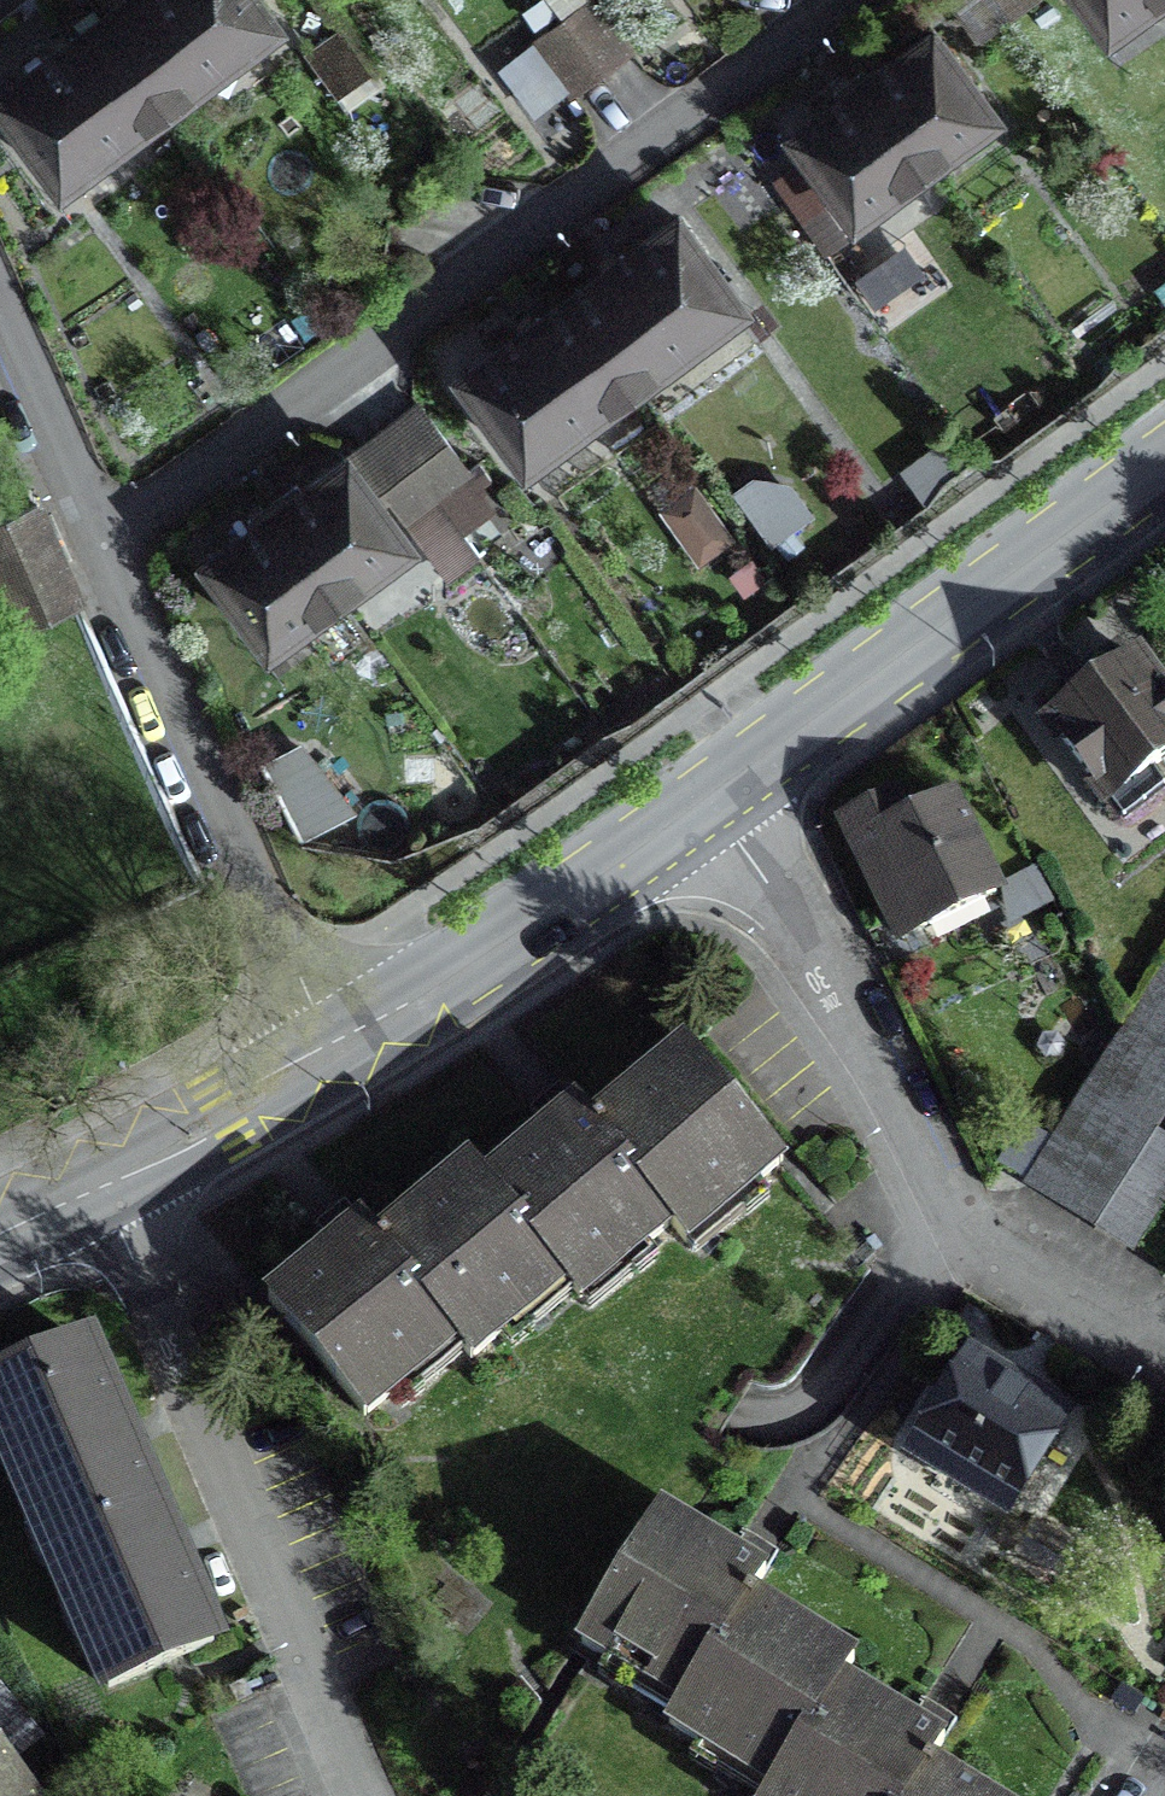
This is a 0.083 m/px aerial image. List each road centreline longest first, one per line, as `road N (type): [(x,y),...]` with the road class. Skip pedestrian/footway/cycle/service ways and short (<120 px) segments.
road 1 (residential): [(841,0),(96,545)]
road 2 (residential): [(711,802),(811,959),(974,1244),(967,1246),(1149,1367)]
road 3 (residential): [(348,1795),(105,1188)]
road 4 (residential): [(328,1062),(96,545)]
road 5 (primary): [(1164,465),(711,802)]
road 6 (primary): [(711,802),(328,1062)]
road 7 (primary): [(328,1062),(105,1188)]
road 8 (residential): [(96,545),(0,329)]

